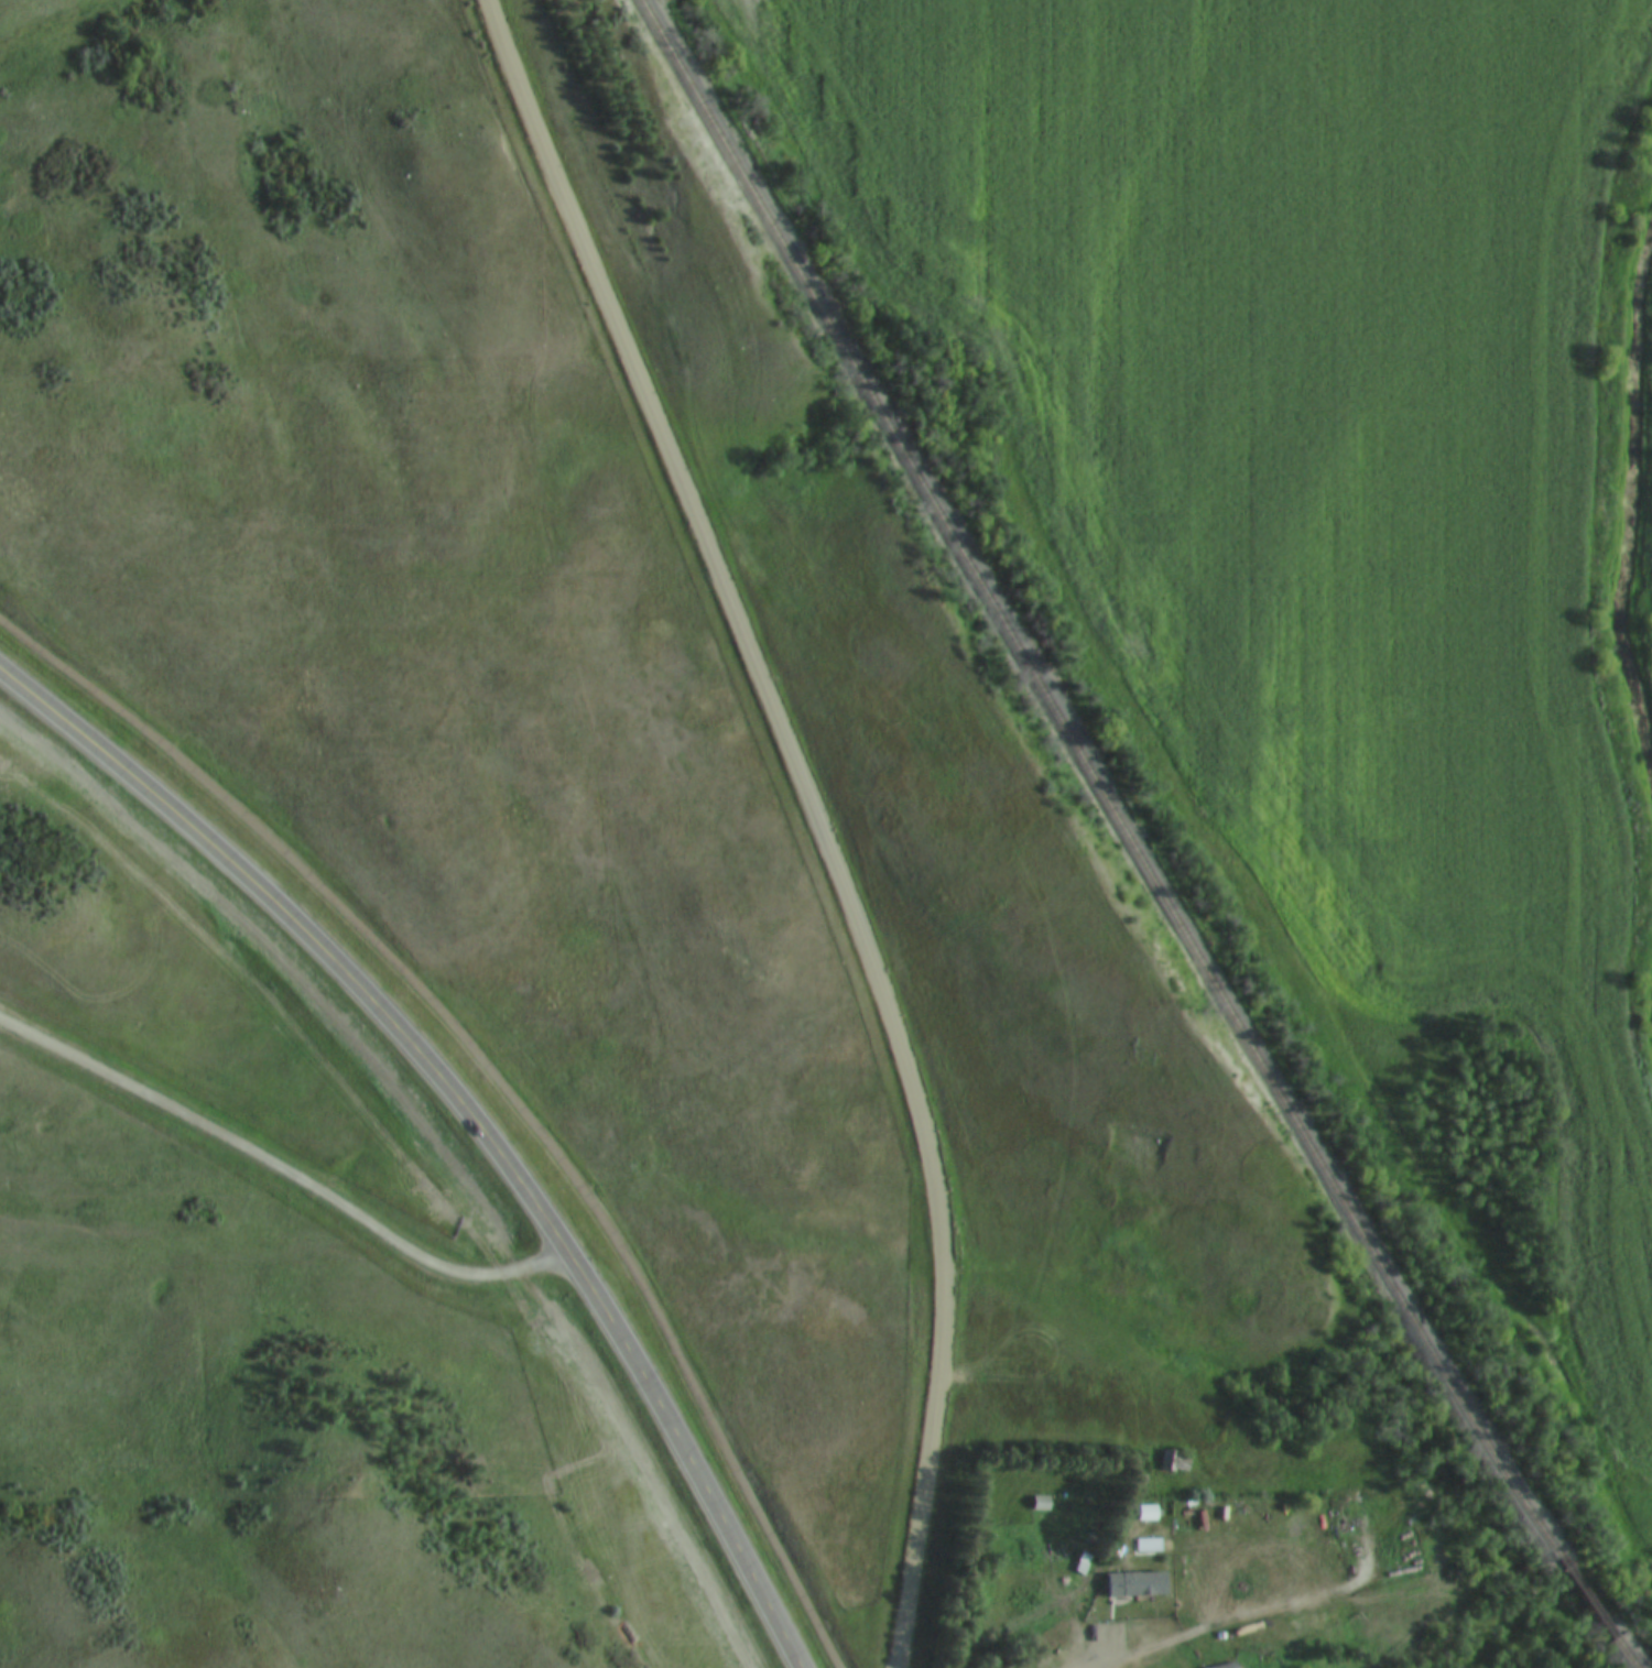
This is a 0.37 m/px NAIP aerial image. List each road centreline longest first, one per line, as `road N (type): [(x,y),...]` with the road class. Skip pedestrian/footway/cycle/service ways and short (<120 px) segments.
road 1 (residential): [(485,0),(862,920),(942,1169),(946,1341),(899,1667)]
road 2 (secondary): [(799,1667),(631,1350),(499,1143),(381,1003),(271,894),(0,668)]

